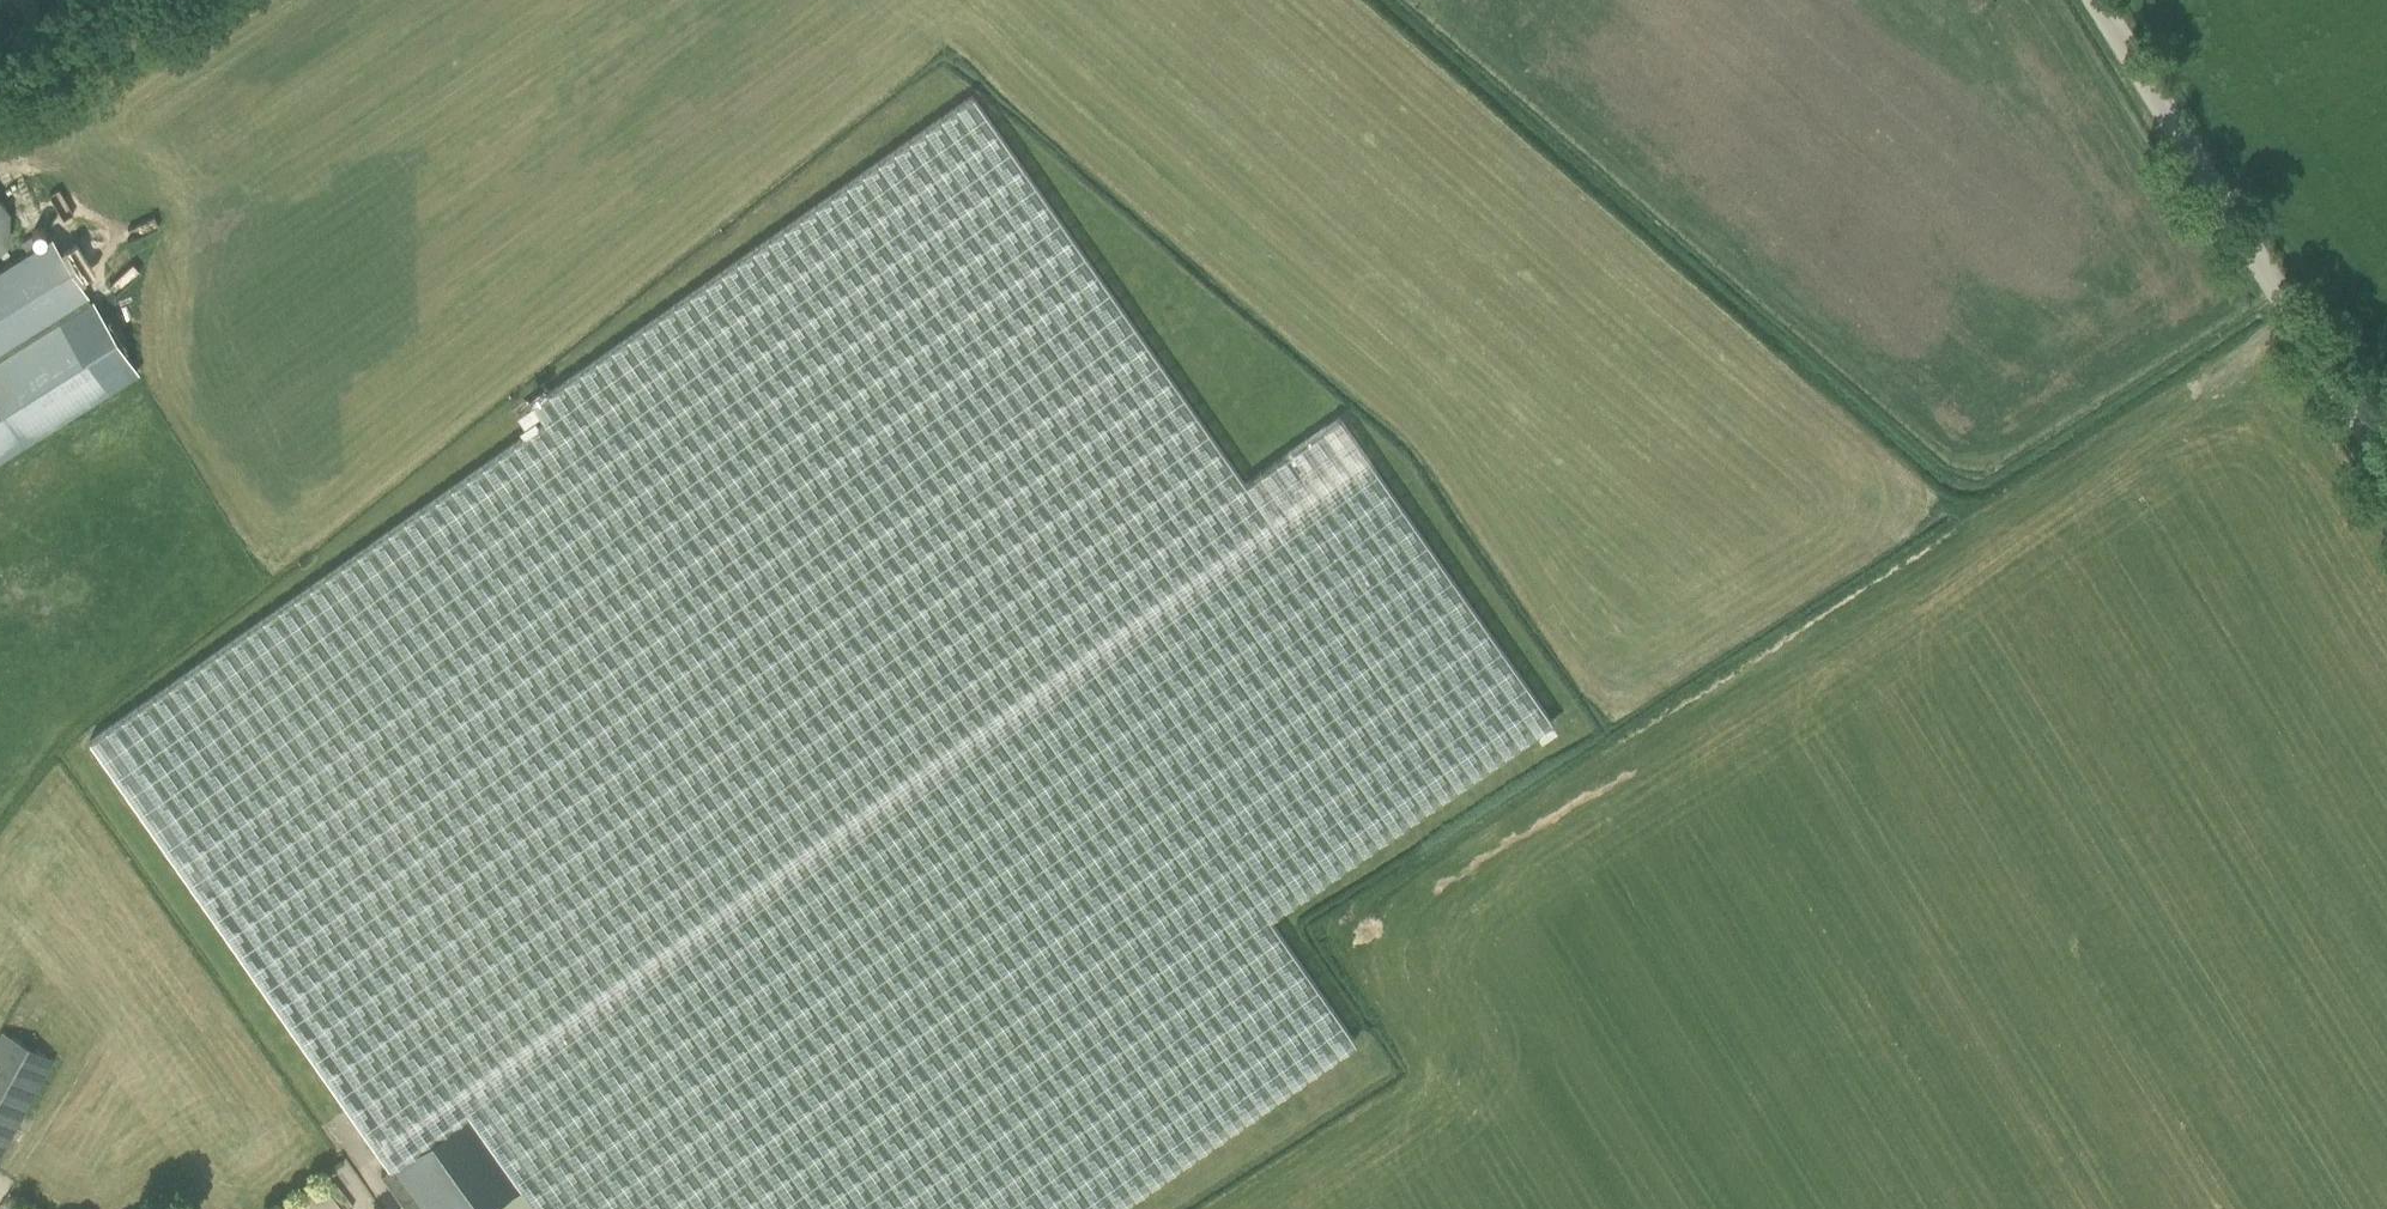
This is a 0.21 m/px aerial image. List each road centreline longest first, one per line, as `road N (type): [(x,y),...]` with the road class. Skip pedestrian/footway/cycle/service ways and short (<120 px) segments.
road 1 (unclassified): [(2386,488),(2081,0)]
road 2 (track): [(0,102),(162,0)]

